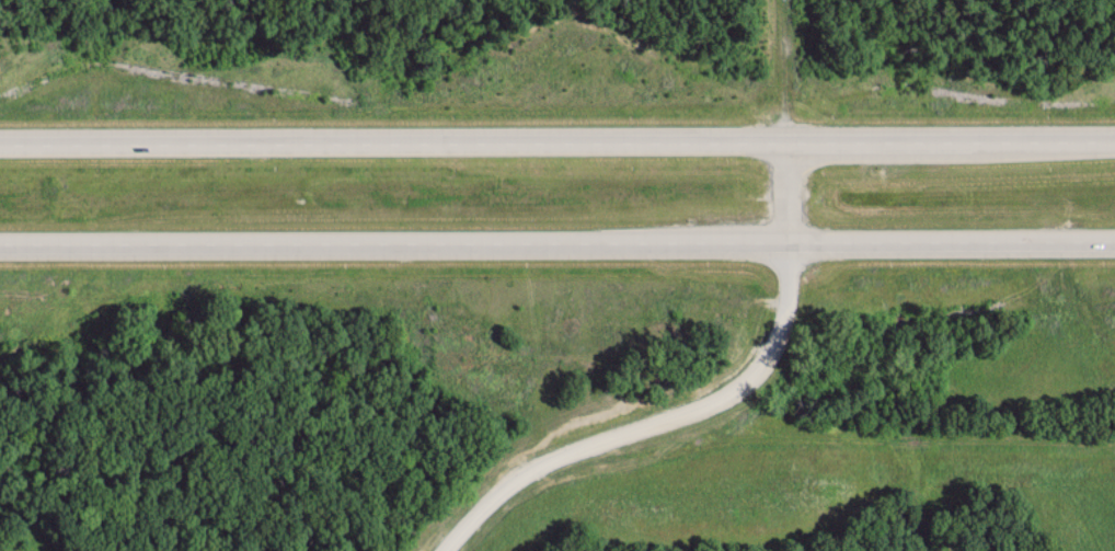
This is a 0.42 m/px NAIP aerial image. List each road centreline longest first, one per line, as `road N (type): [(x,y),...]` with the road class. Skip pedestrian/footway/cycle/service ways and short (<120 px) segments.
road 1 (trunk): [(0,244),(1114,240)]
road 2 (trunk): [(1114,140),(0,142)]
road 3 (residential): [(447,550),(495,496),(614,435),(737,390),(778,340),(790,242),(784,0)]

